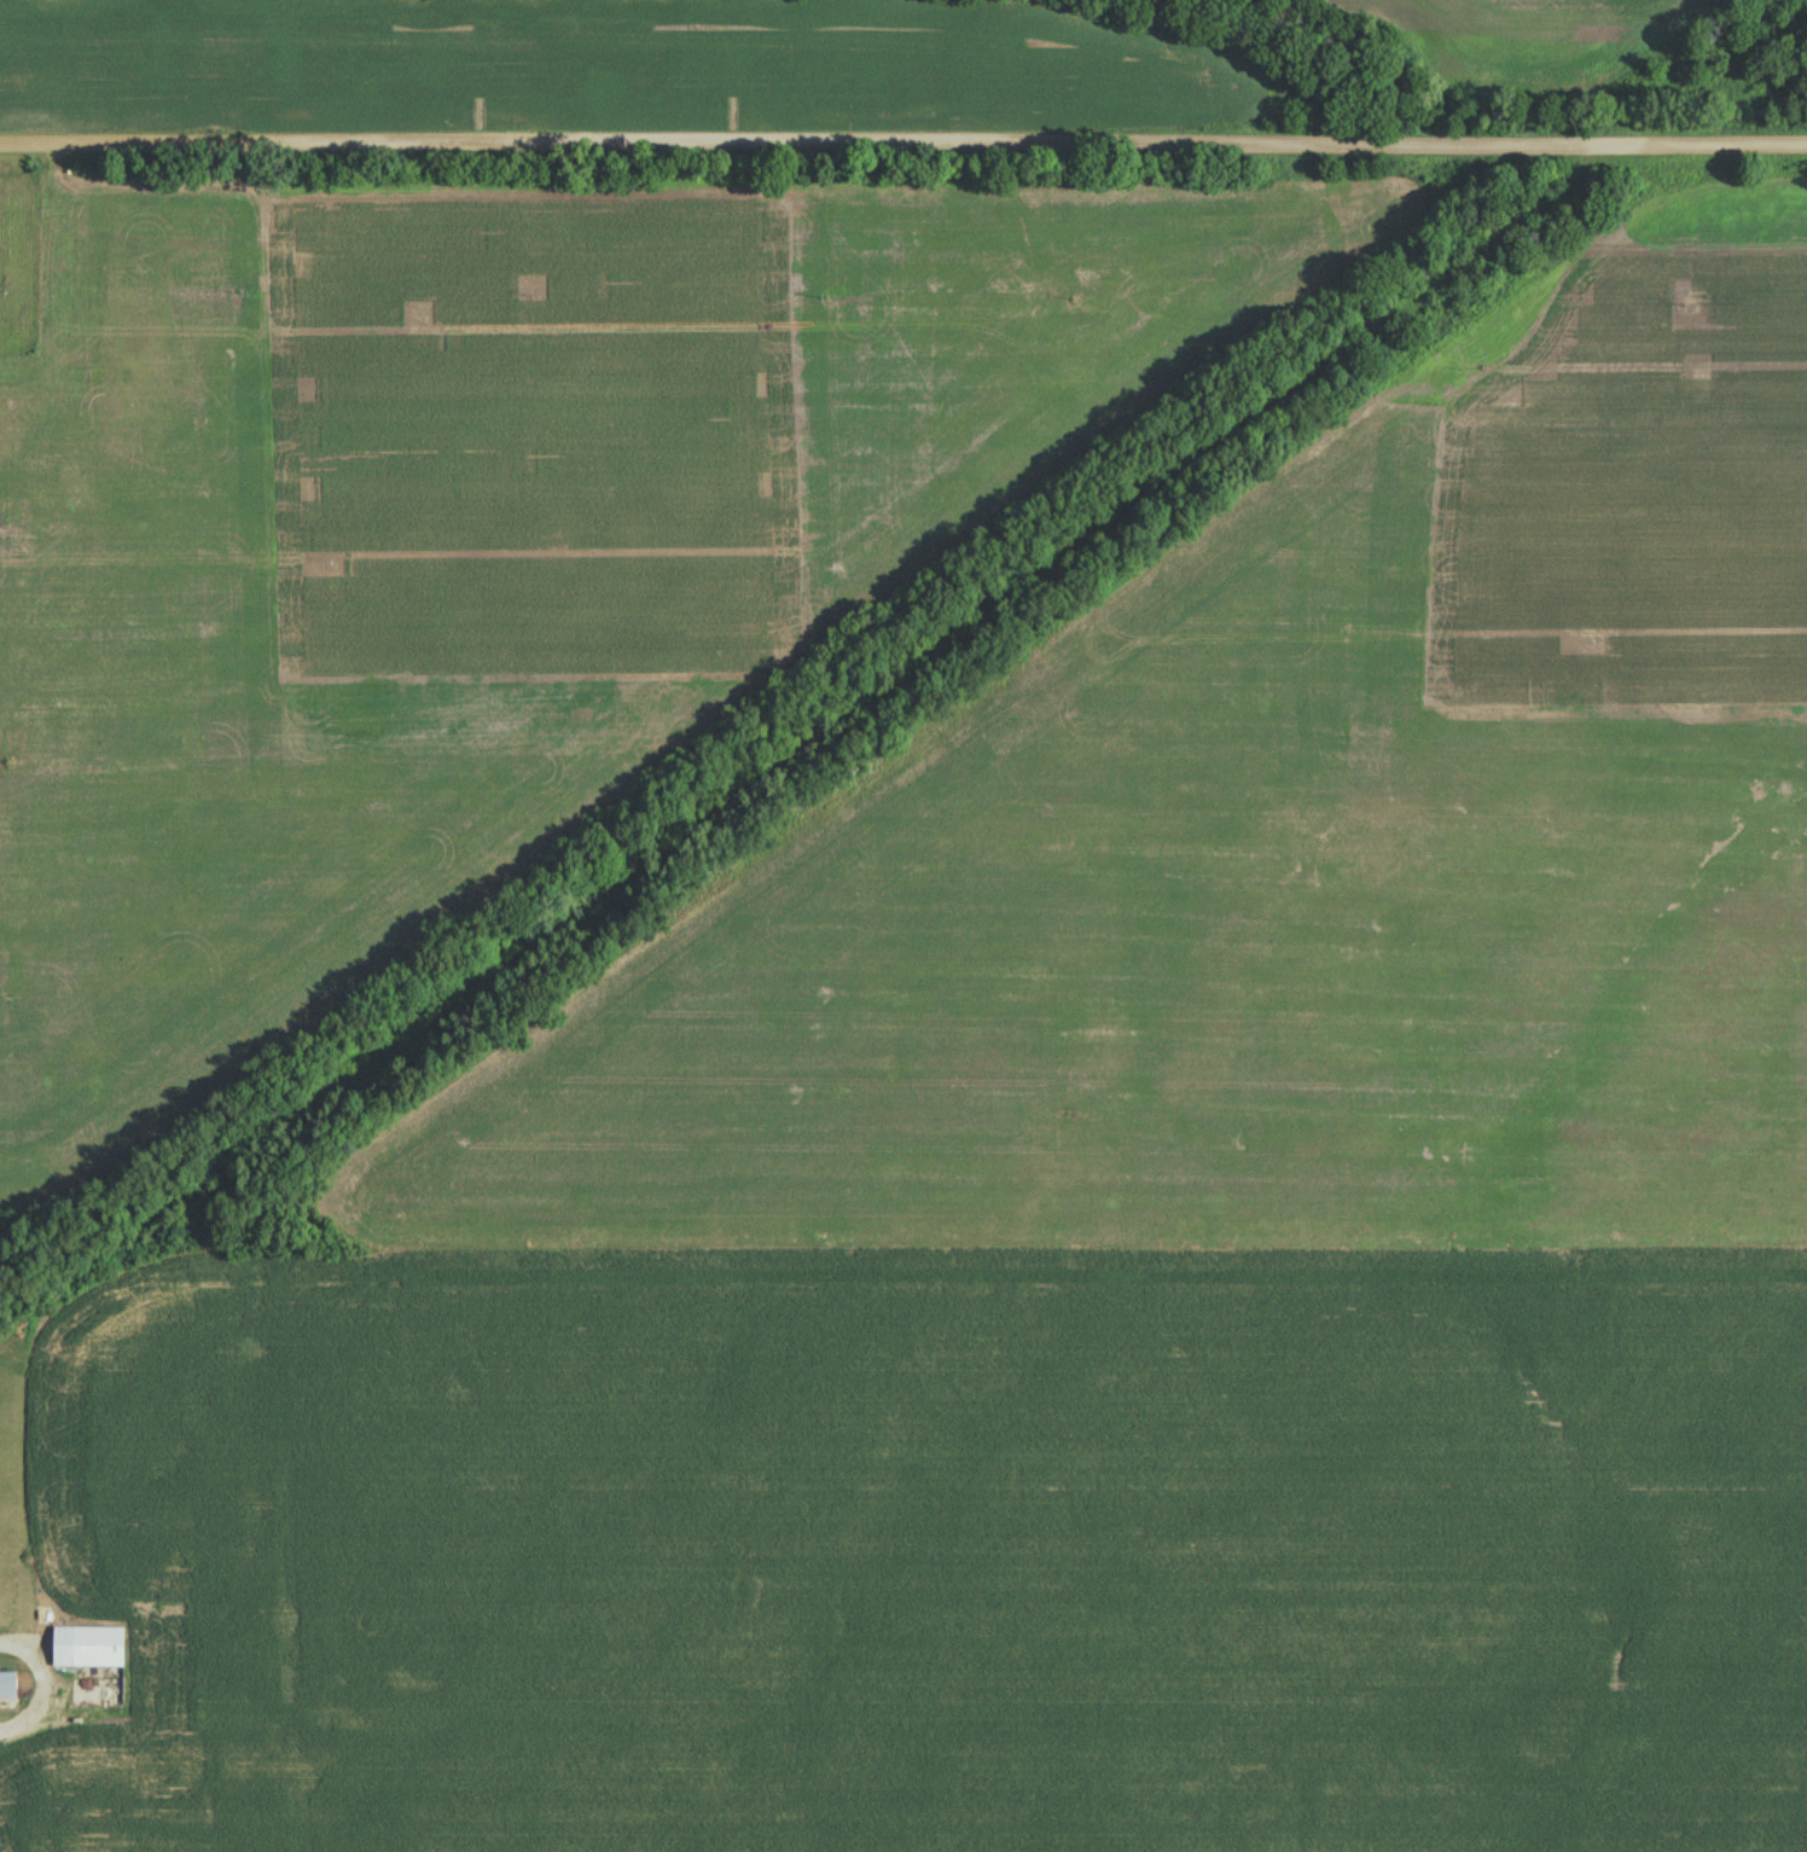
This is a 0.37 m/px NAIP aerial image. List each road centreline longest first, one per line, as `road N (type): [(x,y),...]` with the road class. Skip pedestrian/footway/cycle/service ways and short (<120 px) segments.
road 1 (residential): [(0,148),(1806,143)]

